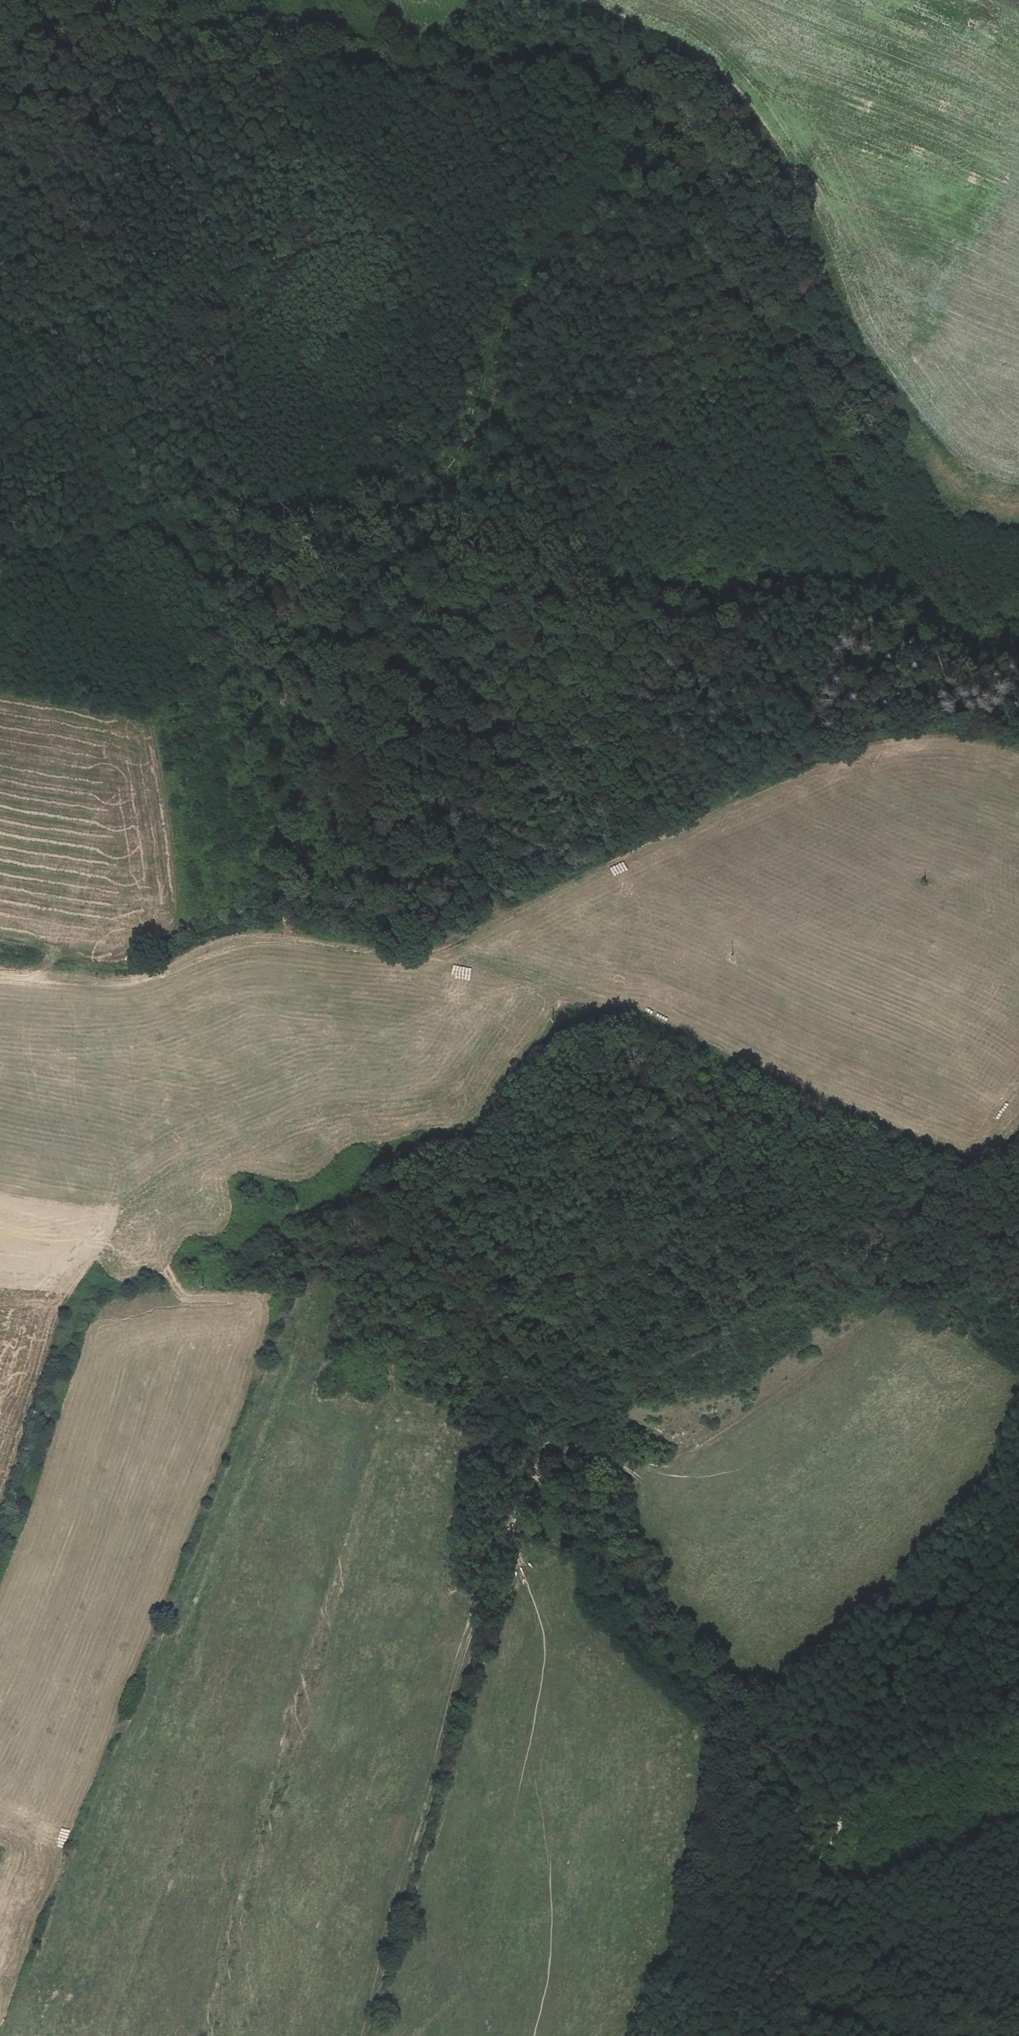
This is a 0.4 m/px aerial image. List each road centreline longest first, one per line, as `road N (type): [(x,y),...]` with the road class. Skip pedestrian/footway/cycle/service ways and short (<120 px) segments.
road 1 (track): [(0,352),(209,274),(406,230),(508,274),(579,319),(623,357),(653,414)]
road 2 (track): [(355,2035),(472,1616),(516,1508),(538,1476),(540,1451),(548,1444),(648,1473)]
road 3 (track): [(358,940),(229,933),(153,972),(113,977),(0,966)]
road 4 (track): [(1014,2035),(1018,1878)]

